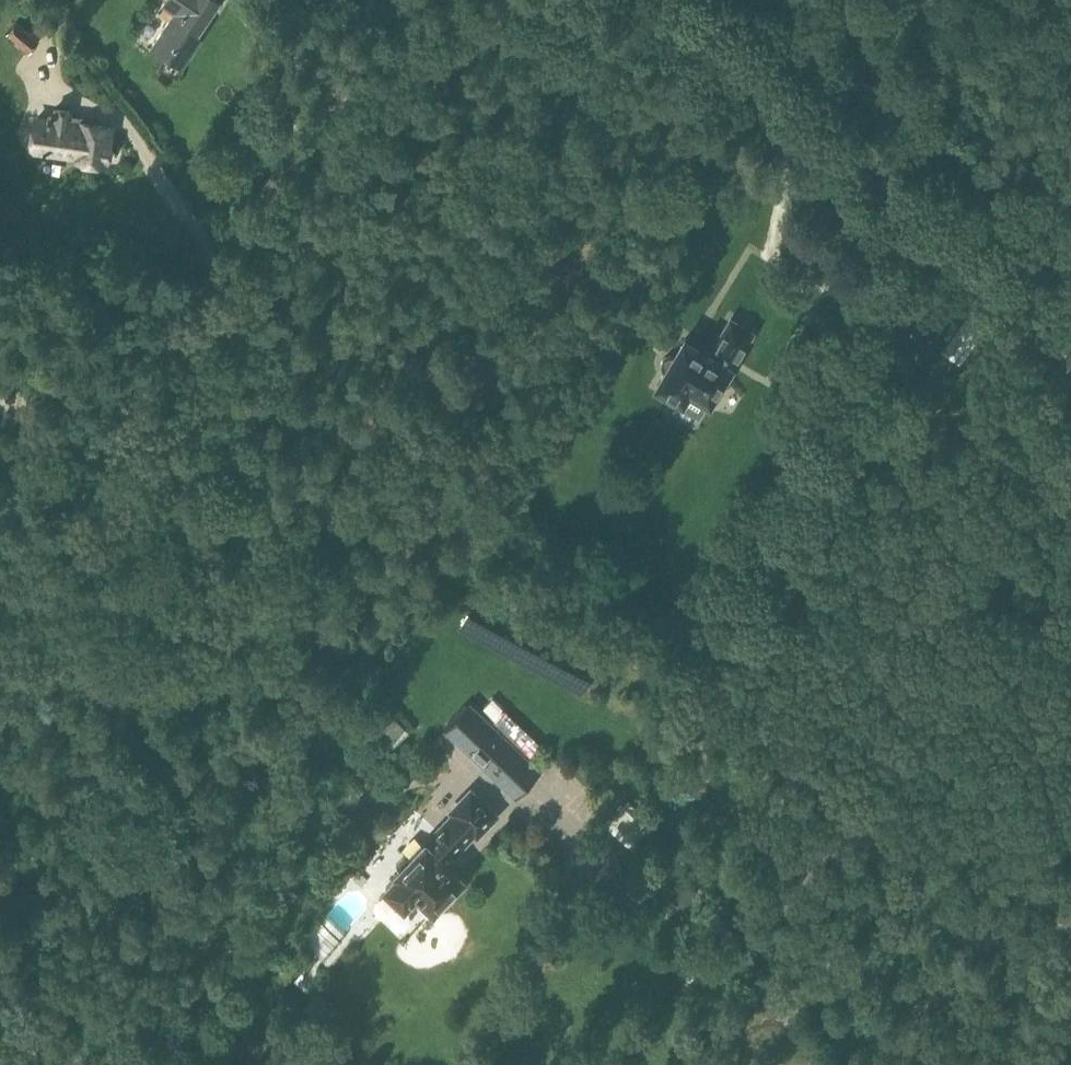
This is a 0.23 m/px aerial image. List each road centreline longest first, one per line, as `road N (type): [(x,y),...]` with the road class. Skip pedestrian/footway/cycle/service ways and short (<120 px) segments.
road 1 (unclassified): [(0,608),(395,0)]

